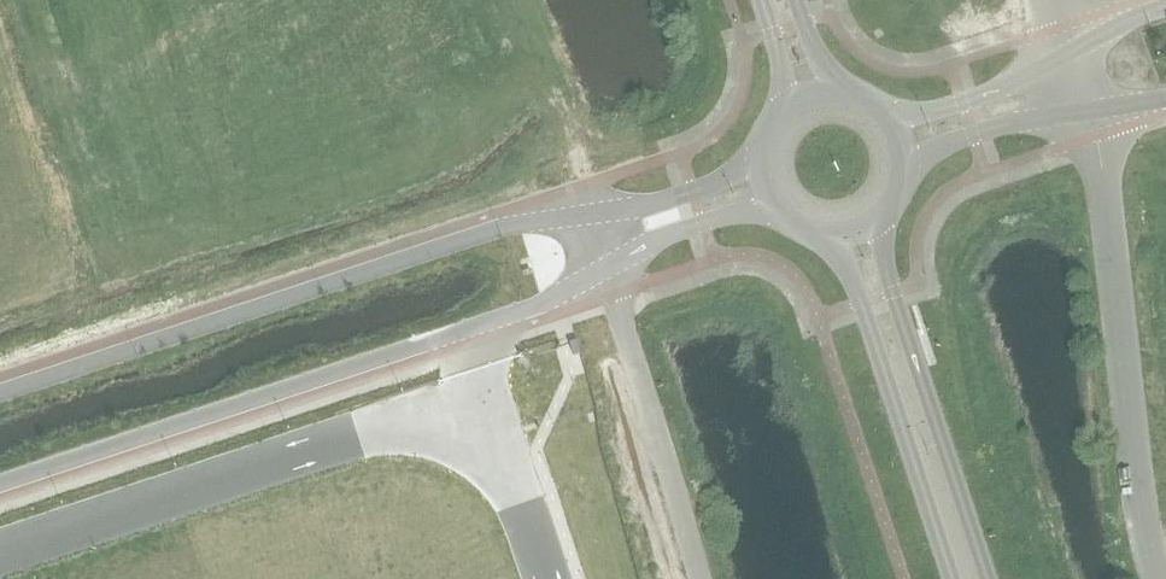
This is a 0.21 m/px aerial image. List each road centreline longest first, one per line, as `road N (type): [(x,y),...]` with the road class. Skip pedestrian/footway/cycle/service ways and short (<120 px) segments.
road 1 (unclassified): [(0,494),(515,322),(610,268)]
road 2 (unclassified): [(594,211),(483,225),(0,386)]
road 3 (unclassified): [(1154,578),(1141,546),(1095,115)]
road 4 (secondary): [(984,578),(874,233)]
road 5 (secondary): [(829,246),(948,578)]
road 6 (unclassified): [(610,268),(701,578)]
road 7 (unclassified): [(912,165),(1028,122),(1095,115)]
road 8 (unclassified): [(1071,53),(962,104),(900,122)]
road 9 (unclassified): [(610,268),(696,223),(764,213)]
road 10 (unclassified): [(748,165),(686,193),(594,211)]

